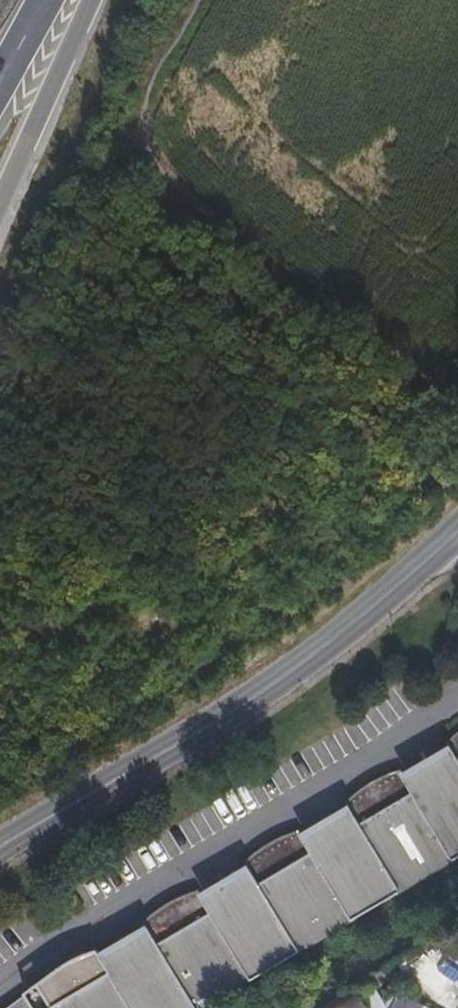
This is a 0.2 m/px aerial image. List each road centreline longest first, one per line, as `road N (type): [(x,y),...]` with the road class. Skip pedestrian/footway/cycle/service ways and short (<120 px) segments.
road 1 (tertiary): [(0,845),(304,661),(457,529)]
road 2 (trunk): [(0,209),(94,0)]

